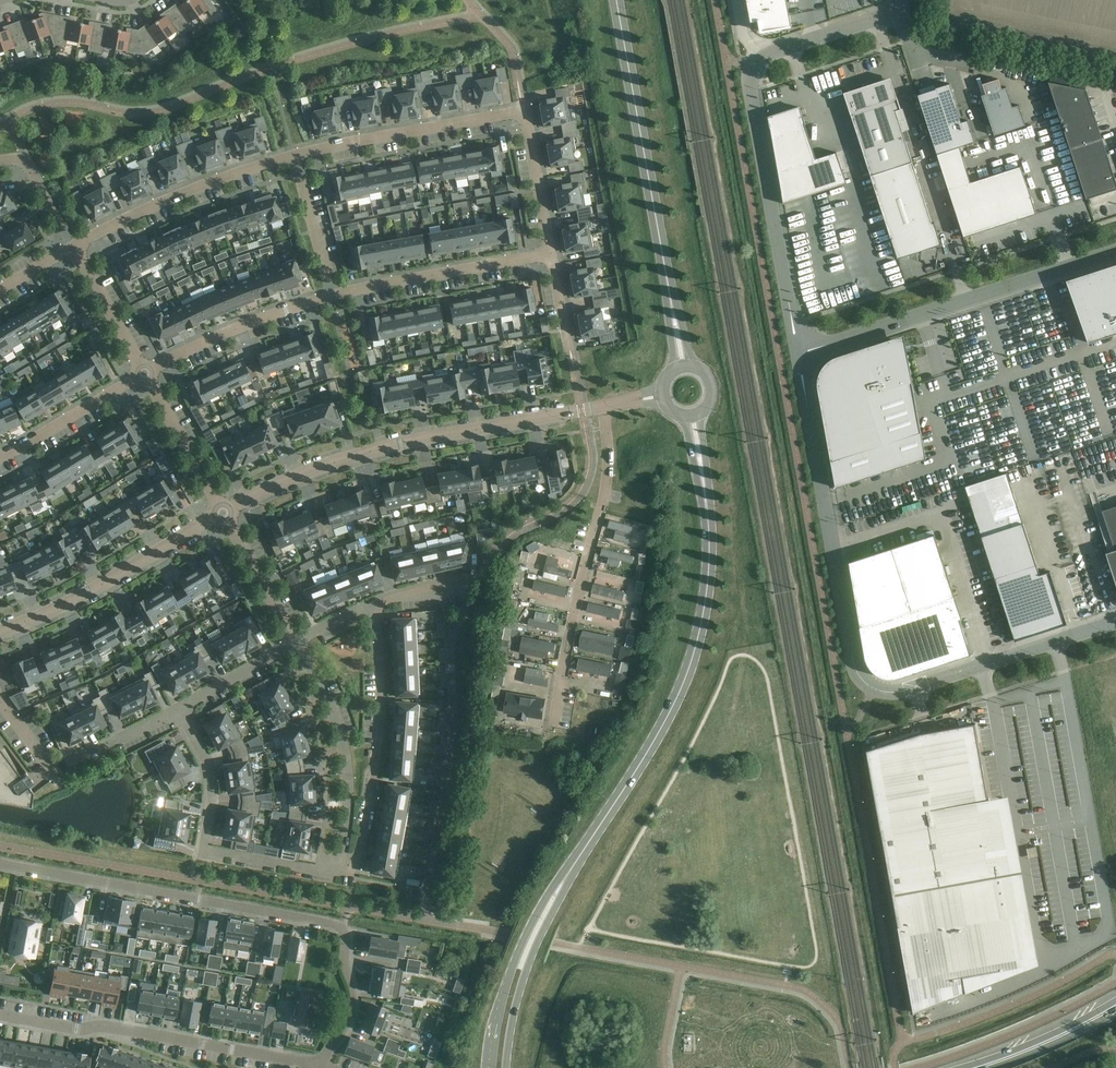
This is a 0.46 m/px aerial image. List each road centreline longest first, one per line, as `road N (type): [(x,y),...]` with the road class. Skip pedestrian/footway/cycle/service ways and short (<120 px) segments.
road 1 (unclassified): [(798,354),(855,676),(872,691),(891,695),(1115,620)]
road 2 (residential): [(581,412),(379,448),(318,468),(222,516)]
road 3 (tertiary): [(586,848),(656,740),(687,673),(705,606),(708,523)]
road 4 (residential): [(0,866),(344,929)]
road 5 (unclassified): [(1115,251),(798,354)]
road 6 (residential): [(0,1015),(322,1066)]
road 7 (residential): [(554,722),(606,486),(603,407)]
road 8 (unclassified): [(759,61),(750,82),(798,354)]
road 9 (residential): [(337,873),(355,875),(373,785),(381,708),(374,606)]
road 10 (tertiary): [(616,0),(668,284)]
road 11 (residential): [(337,873),(205,851),(212,784),(181,712)]
road 12 (residential): [(222,516),(142,565),(0,630)]
road 13 (tertiary): [(586,848),(536,915),(515,962),(488,1067)]
road 14 (residential): [(69,248),(149,209),(293,157)]
road 15 (residential): [(337,873),(348,806),(344,744),(296,643)]
road 16 (residential): [(293,157),(524,112)]
road 17 (tertiary): [(506,1067),(528,965),(586,848)]
road 18 (residential): [(329,297),(552,254)]
road 19 (residential): [(144,373),(193,347),(329,297)]
road 20 (secondary): [(1115,1000),(961,1067)]
road 21 (residential): [(0,457),(144,373)]
road 22 (residential): [(144,373),(222,516)]
road 23 (residential): [(45,770),(181,712)]
road 24 (residential): [(296,643),(222,516)]
road 25 (residential): [(69,248),(144,373)]
road 26 (residential): [(322,1066),(355,999),(344,929)]
road 27 (unclassified): [(896,13),(759,61)]
road 28 (residential): [(552,254),(524,112)]
road 29 (residential): [(329,297),(293,157)]
road 30 (residential): [(181,712),(296,643)]
road 31 (secondary): [(994,1067),(1115,1011)]

